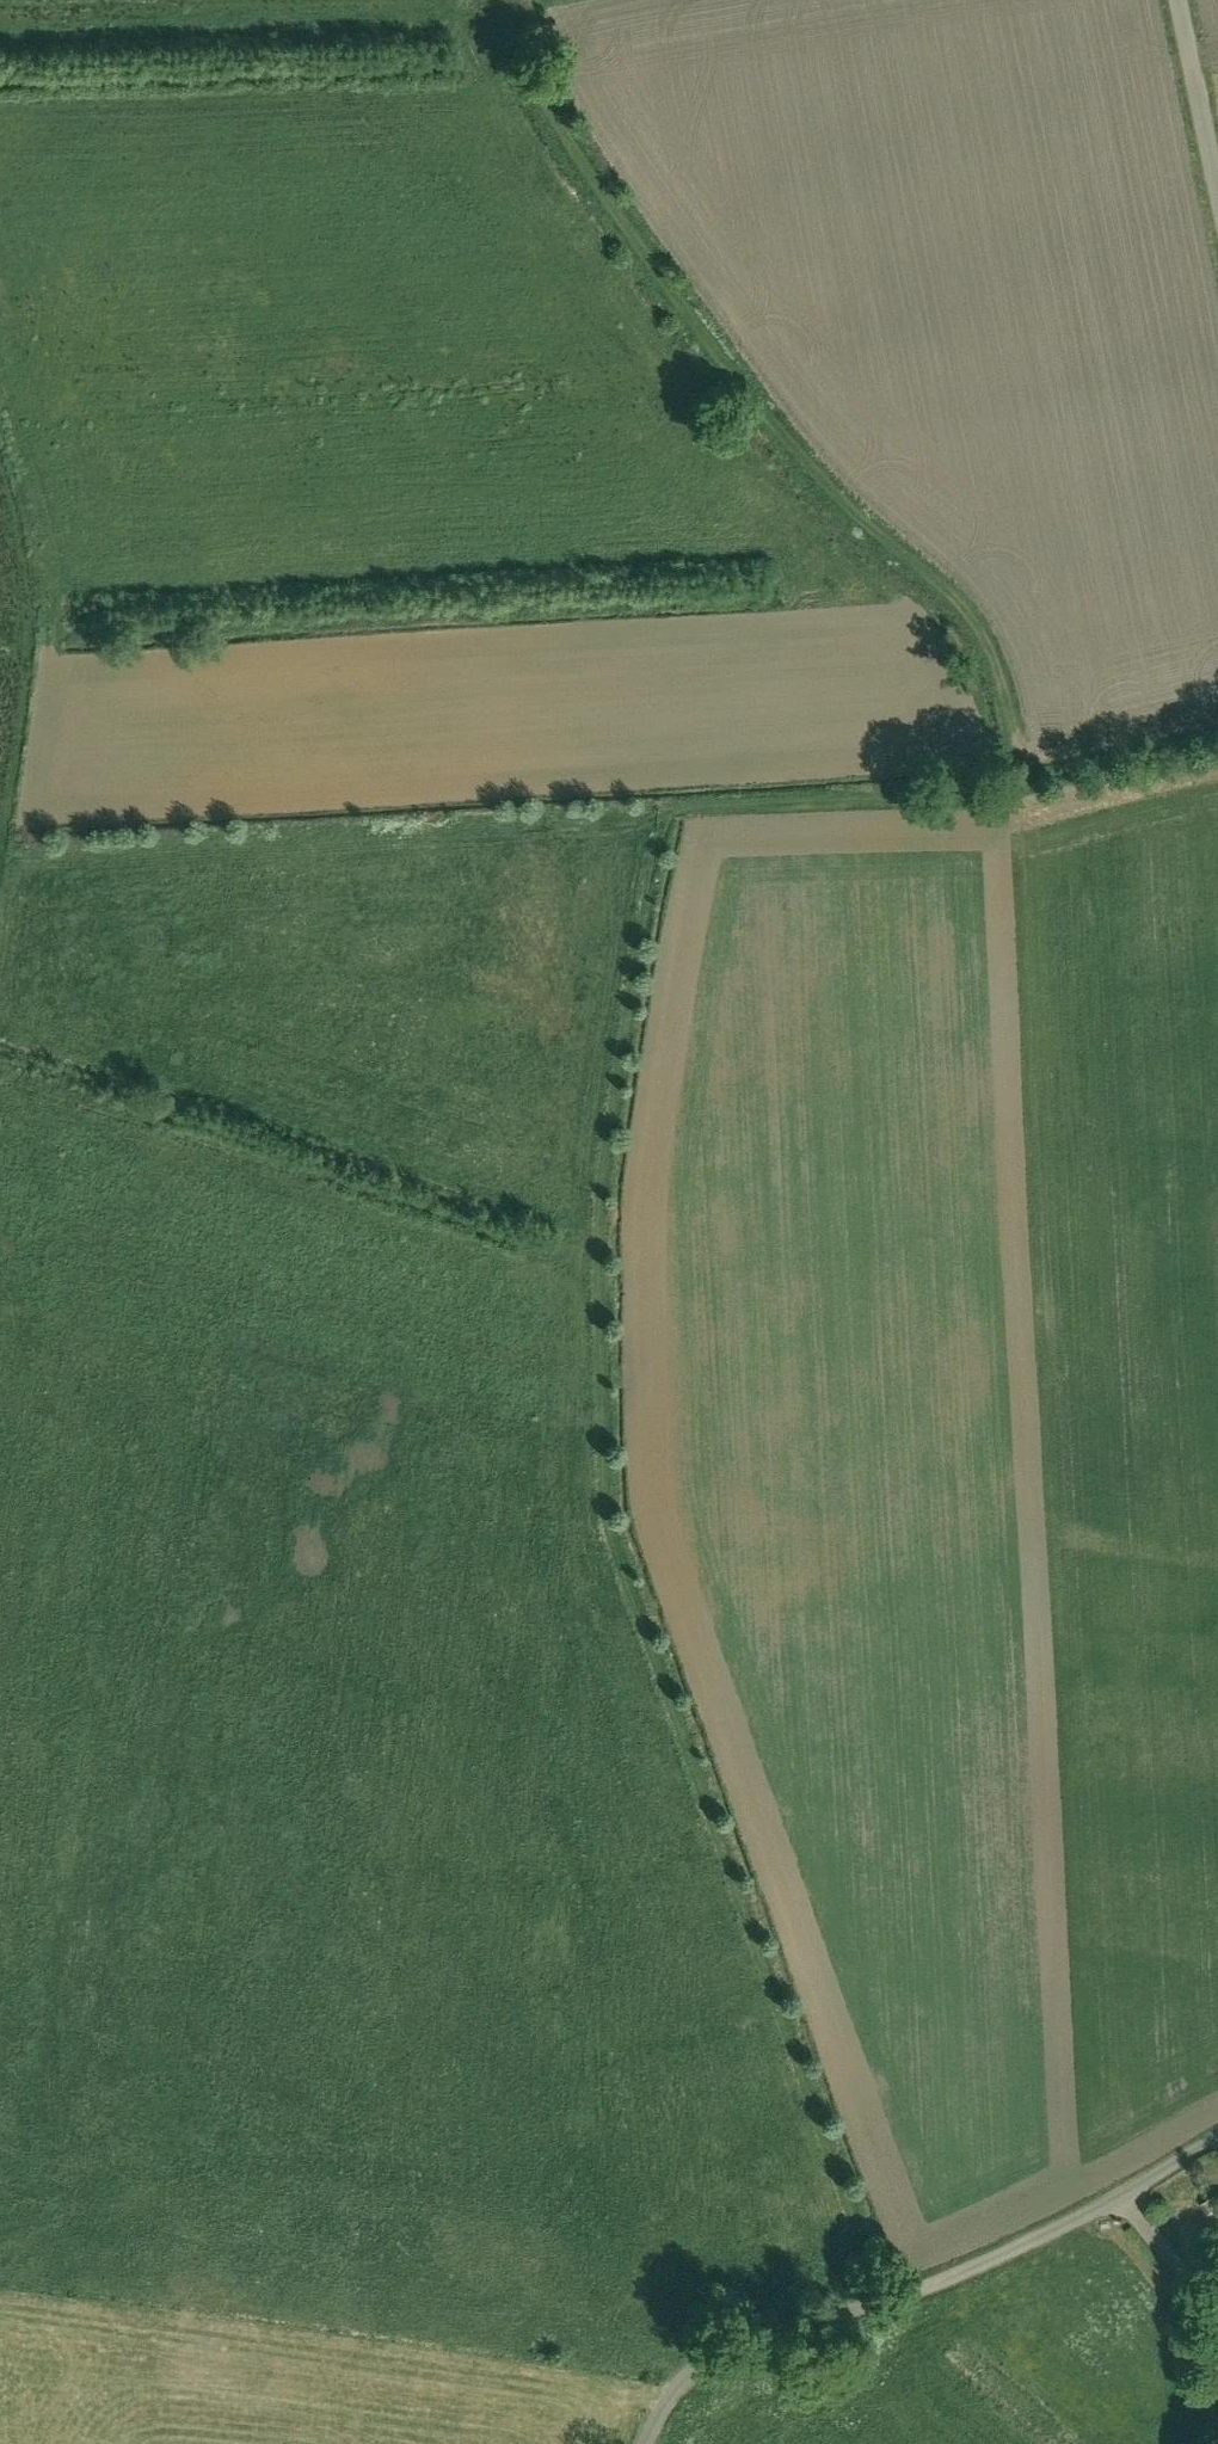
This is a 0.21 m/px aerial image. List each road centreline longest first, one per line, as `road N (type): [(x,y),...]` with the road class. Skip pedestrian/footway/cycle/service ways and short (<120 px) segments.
road 1 (unclassified): [(649,2443),(666,2402),(733,2349),(969,2273),(1071,2228),(1217,2142)]
road 2 (track): [(1217,736),(1033,771)]
road 3 (unclassified): [(1217,175),(1183,0)]

